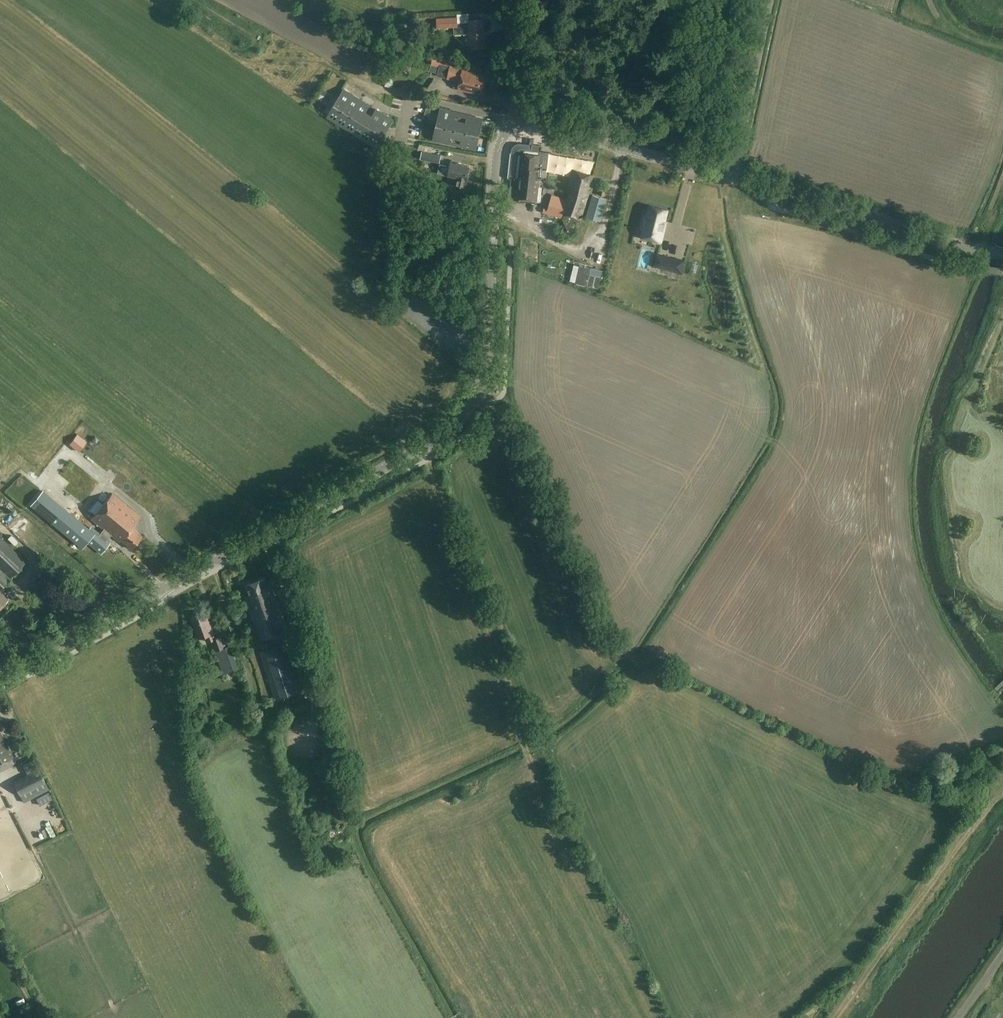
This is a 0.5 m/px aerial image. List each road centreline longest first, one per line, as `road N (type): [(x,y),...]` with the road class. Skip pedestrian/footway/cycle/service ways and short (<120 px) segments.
road 1 (tertiary): [(0,677),(461,420),(486,370),(497,153),(522,114)]
road 2 (tertiary): [(522,114),(985,250)]
road 3 (track): [(544,790),(422,445)]
road 4 (track): [(1002,792),(838,1017)]
road 5 (track): [(598,98),(699,131),(733,177)]

